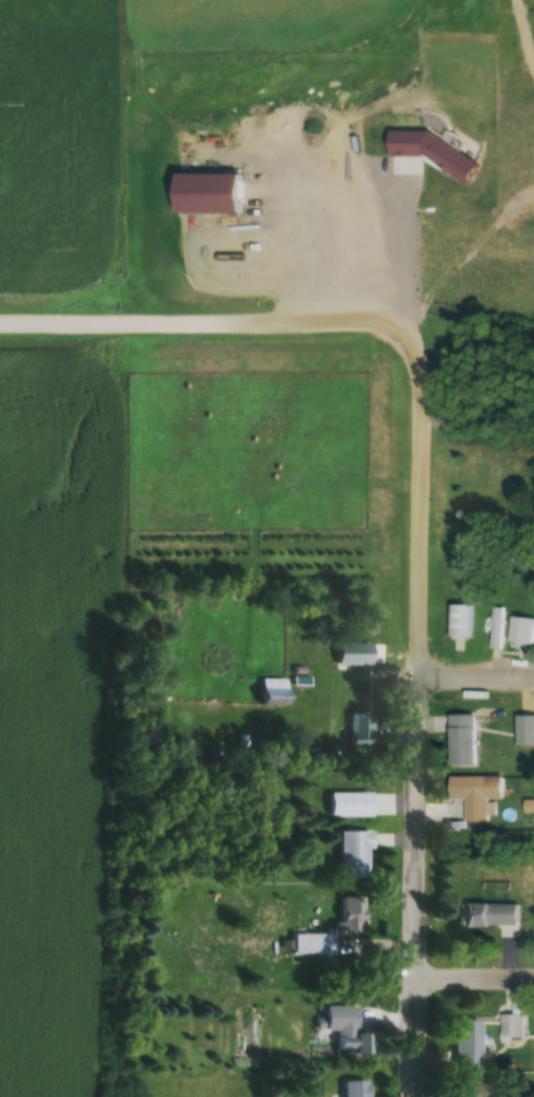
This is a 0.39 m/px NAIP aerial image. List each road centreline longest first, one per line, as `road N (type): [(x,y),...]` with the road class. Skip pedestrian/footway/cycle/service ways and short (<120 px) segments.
road 1 (residential): [(417,1096),(422,364),(416,346),(392,328)]
road 2 (residential): [(392,328),(357,318),(0,318)]

